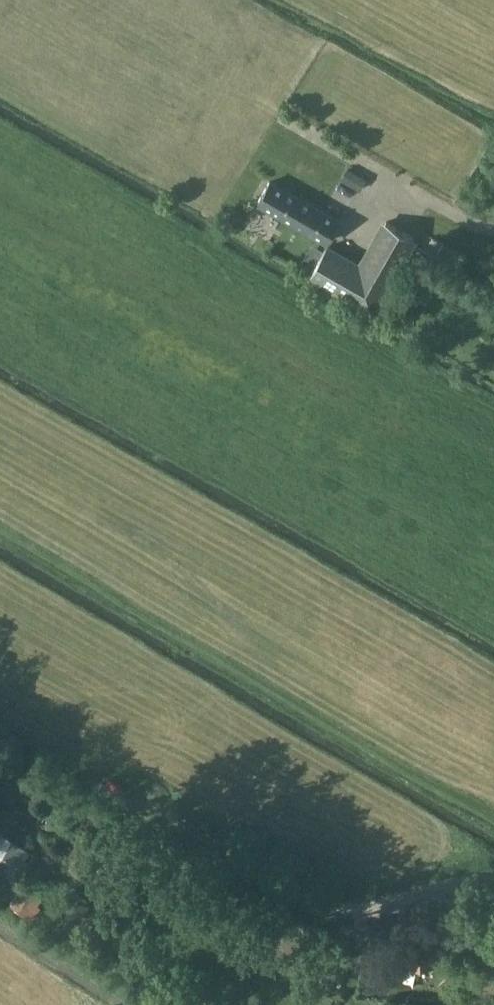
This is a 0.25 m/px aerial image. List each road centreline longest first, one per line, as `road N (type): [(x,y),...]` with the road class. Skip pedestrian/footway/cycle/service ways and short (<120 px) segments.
road 1 (track): [(114,1004),(0,936)]

